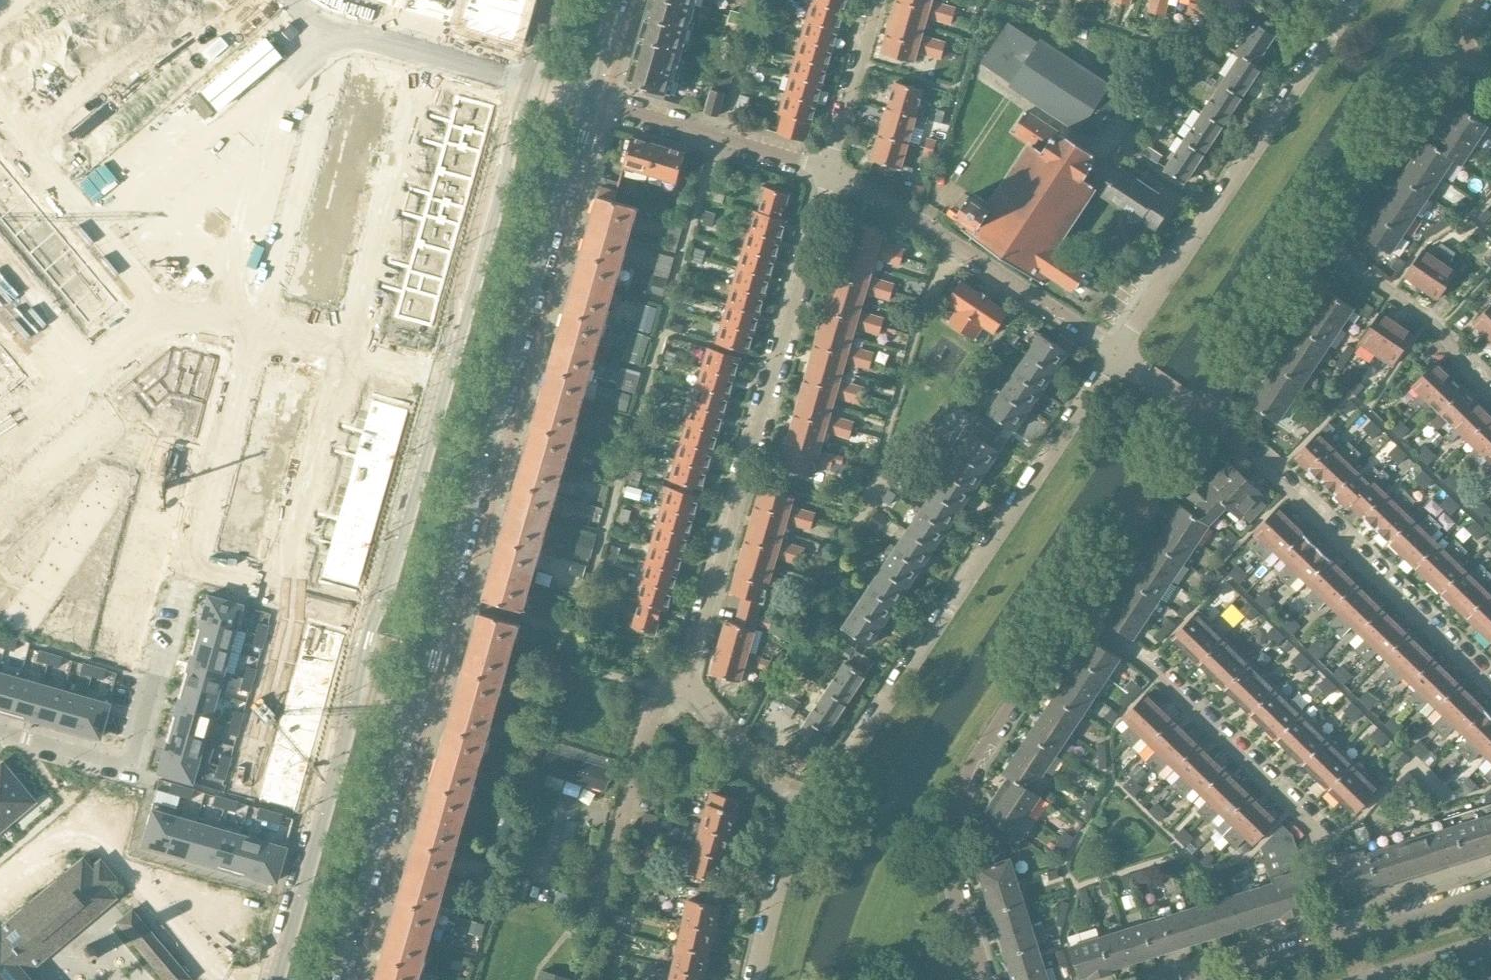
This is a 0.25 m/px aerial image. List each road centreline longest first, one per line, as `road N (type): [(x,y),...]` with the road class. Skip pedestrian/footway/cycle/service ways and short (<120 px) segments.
road 1 (tertiary): [(337,979),(403,742),(435,661),(447,584),(588,101)]
road 2 (residential): [(830,168),(689,673),(695,694),(806,817)]
road 3 (tertiary): [(448,378),(390,582),(368,633),(278,979)]
road 4 (residential): [(1117,351),(806,817)]
road 5 (residential): [(1346,940),(1308,824),(1131,647),(1079,610)]
road 6 (residential): [(987,979),(959,886),(959,828),(976,770),(1079,610)]
road 7 (residential): [(1339,20),(1117,351)]
road 8 (residential): [(1207,413),(1490,682)]
road 9 (residential): [(1117,351),(830,168)]
road 10 (tertiary): [(530,78),(448,378)]
road 11 (residential): [(254,323),(186,573)]
road 12 (residential): [(160,309),(0,115)]
road 13 (residential): [(830,168),(588,101)]
road 14 (residential): [(530,78),(350,30),(295,0)]
road 15 (residential): [(1311,234),(1454,44)]
road 16 (residential): [(1079,610),(1207,413)]
road 17 (residential): [(1490,385),(1424,319),(1311,234)]
road 18 (residential): [(0,447),(160,309)]
road 19 (residential): [(1207,413),(1311,234)]
road 20 (residential): [(186,573),(127,768)]
road 21 (residential): [(254,323),(448,378)]
road 22 (residential): [(0,892),(110,803),(127,768)]
road 23 (residential): [(880,0),(830,168)]
road 24 (residential): [(806,817),(762,921),(750,979)]
road 25 (tertiary): [(1490,895),(1346,940)]
road 26 (residential): [(186,573),(329,613)]
road 27 (residential): [(0,732),(127,768)]
road 28 (tertiary): [(1346,940),(1223,979)]

